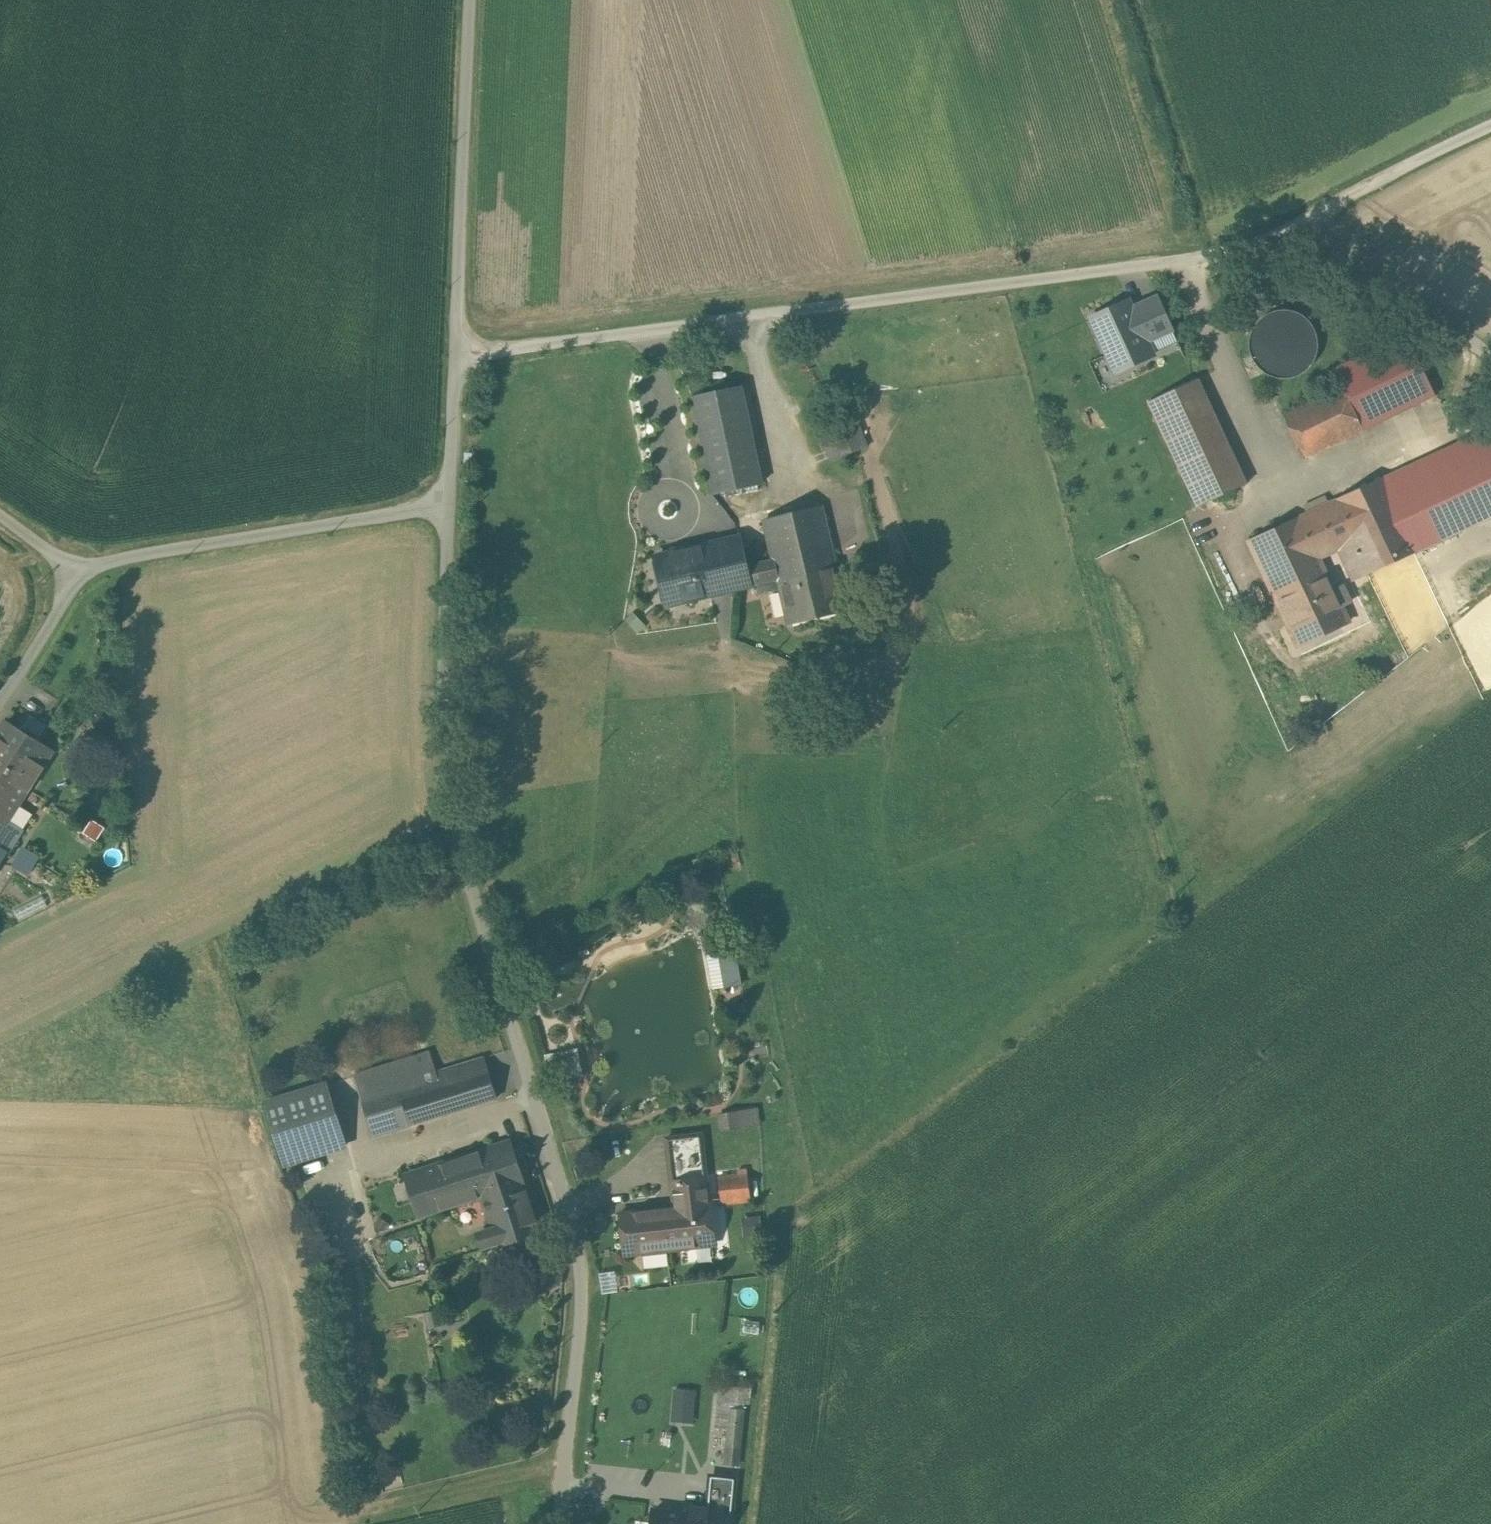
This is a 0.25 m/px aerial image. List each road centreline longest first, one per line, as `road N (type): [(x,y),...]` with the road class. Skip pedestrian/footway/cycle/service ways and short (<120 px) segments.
road 1 (residential): [(459,357),(1174,263),(1257,242),(1490,125)]
road 2 (residential): [(556,1523),(582,1286),(575,1233),(461,845),(448,745),(449,504)]
road 3 (unclassified): [(449,504),(138,555),(80,576)]
road 4 (residential): [(459,357),(470,0)]
road 5 (residential): [(449,504),(459,357)]
road 6 (unclassified): [(80,576),(0,699)]

